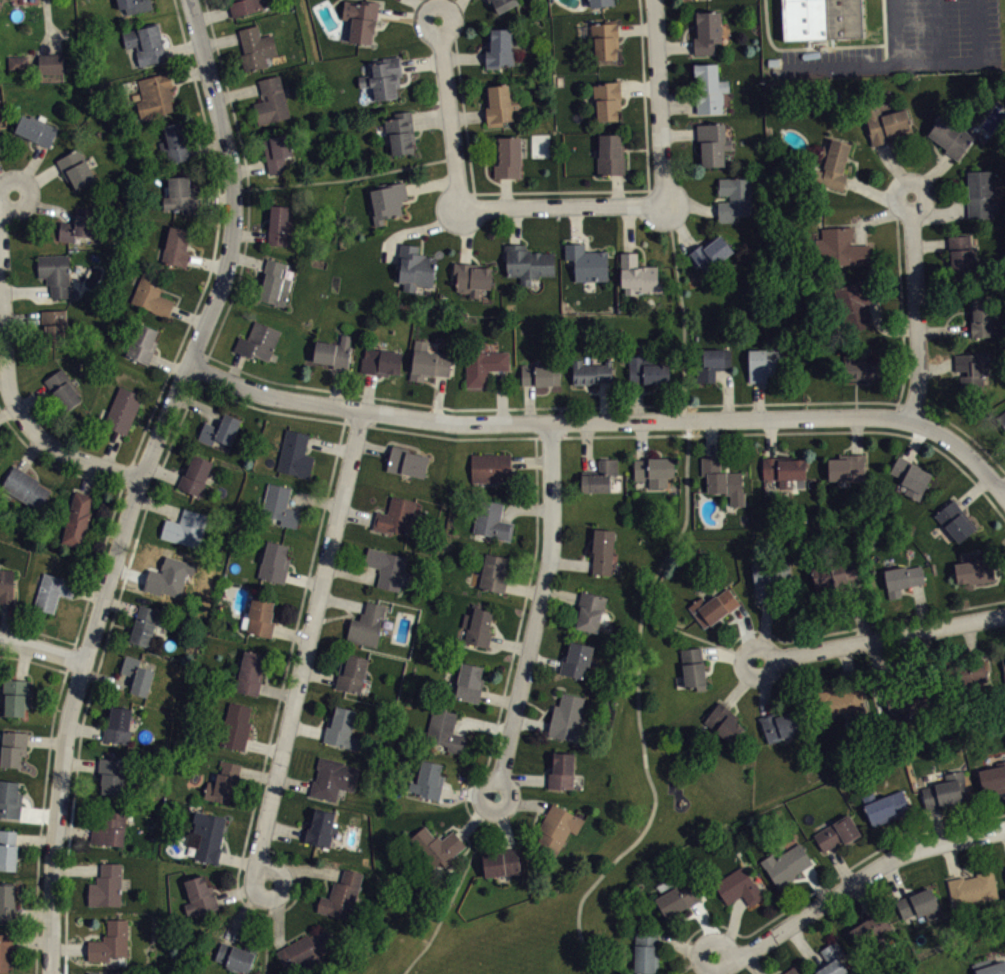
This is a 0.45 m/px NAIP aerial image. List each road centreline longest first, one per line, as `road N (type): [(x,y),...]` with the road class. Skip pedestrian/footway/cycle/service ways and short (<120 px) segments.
road 1 (residential): [(189,0),(236,214),(224,281),(138,479),(81,662),(60,770),(52,973)]
road 2 (residential): [(189,365),(261,392),(444,422),(909,420)]
road 3 (residential): [(363,410),(258,857),(269,887)]
road 4 (residential): [(551,421),(549,561),(495,796)]
road 5 (residential): [(1004,827),(894,857),(748,951),(715,954)]
road 6 (residential): [(138,479),(49,448),(12,402),(0,239)]
road 7 (residential): [(759,661),(1004,615)]
road 8 (residential): [(909,420),(920,369),(911,195)]
road 9 (residential): [(662,203),(654,0)]
road 10 (residential): [(662,203),(461,207)]
road 11 (residential): [(461,207),(437,19)]
road 12 (residential): [(909,420),(950,438),(1004,494)]

